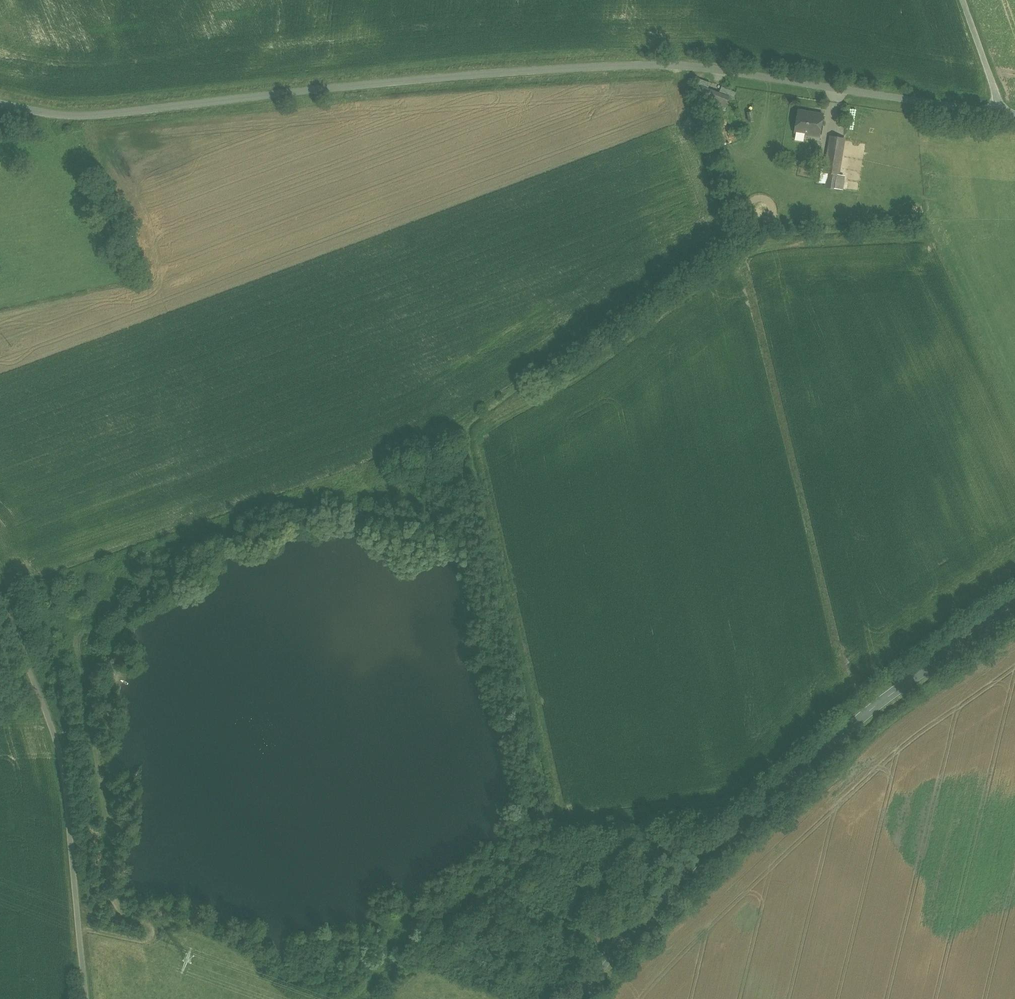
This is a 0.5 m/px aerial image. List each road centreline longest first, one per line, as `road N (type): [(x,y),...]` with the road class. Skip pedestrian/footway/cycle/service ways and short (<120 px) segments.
road 1 (unclassified): [(0,105),(55,120),(688,65),(1004,115)]
road 2 (secondary): [(1014,606),(847,731),(632,930),(580,998)]
road 3 (unclassified): [(90,998),(55,738),(23,637),(0,595)]
road 4 (unclassified): [(1004,115),(965,0)]

